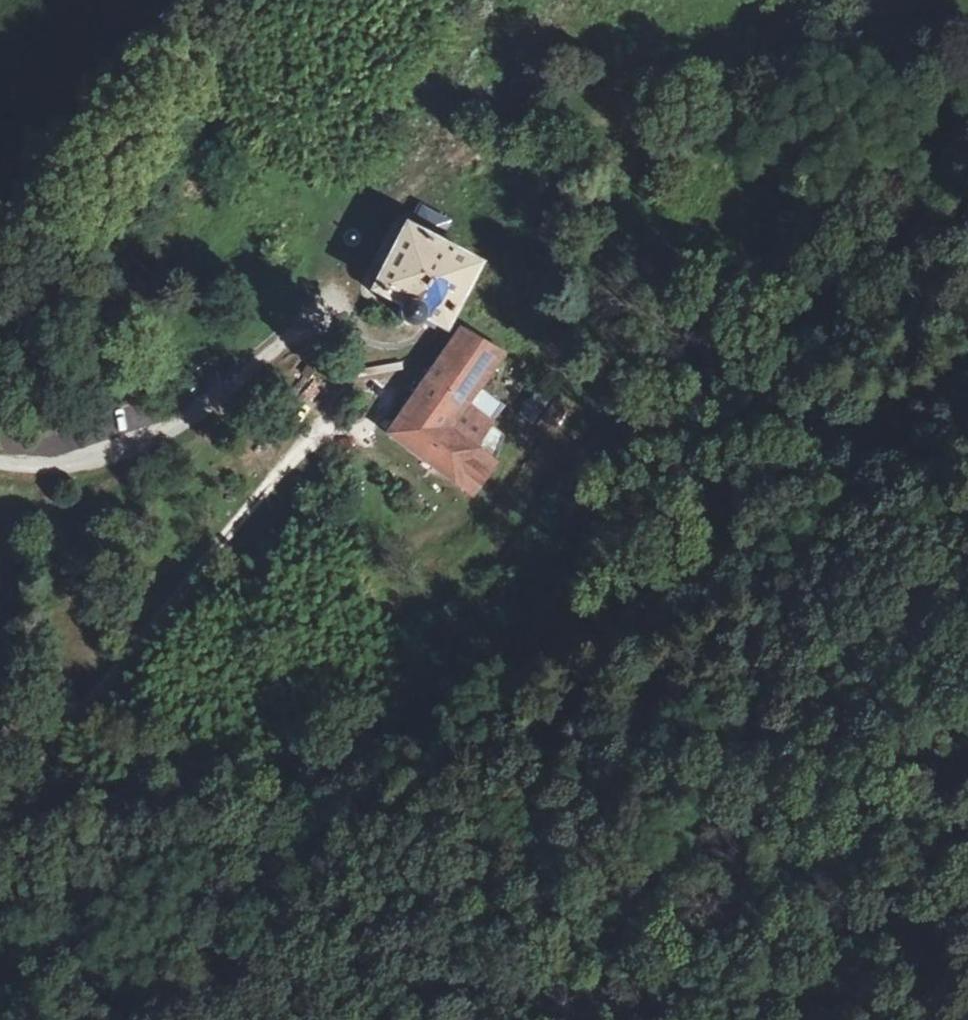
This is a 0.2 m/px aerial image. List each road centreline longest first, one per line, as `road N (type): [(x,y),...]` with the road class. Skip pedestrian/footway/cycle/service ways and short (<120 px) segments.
road 1 (track): [(0,903),(209,846),(352,777),(756,525),(857,432),(967,363)]
road 2 (secondary): [(185,0),(0,235)]

